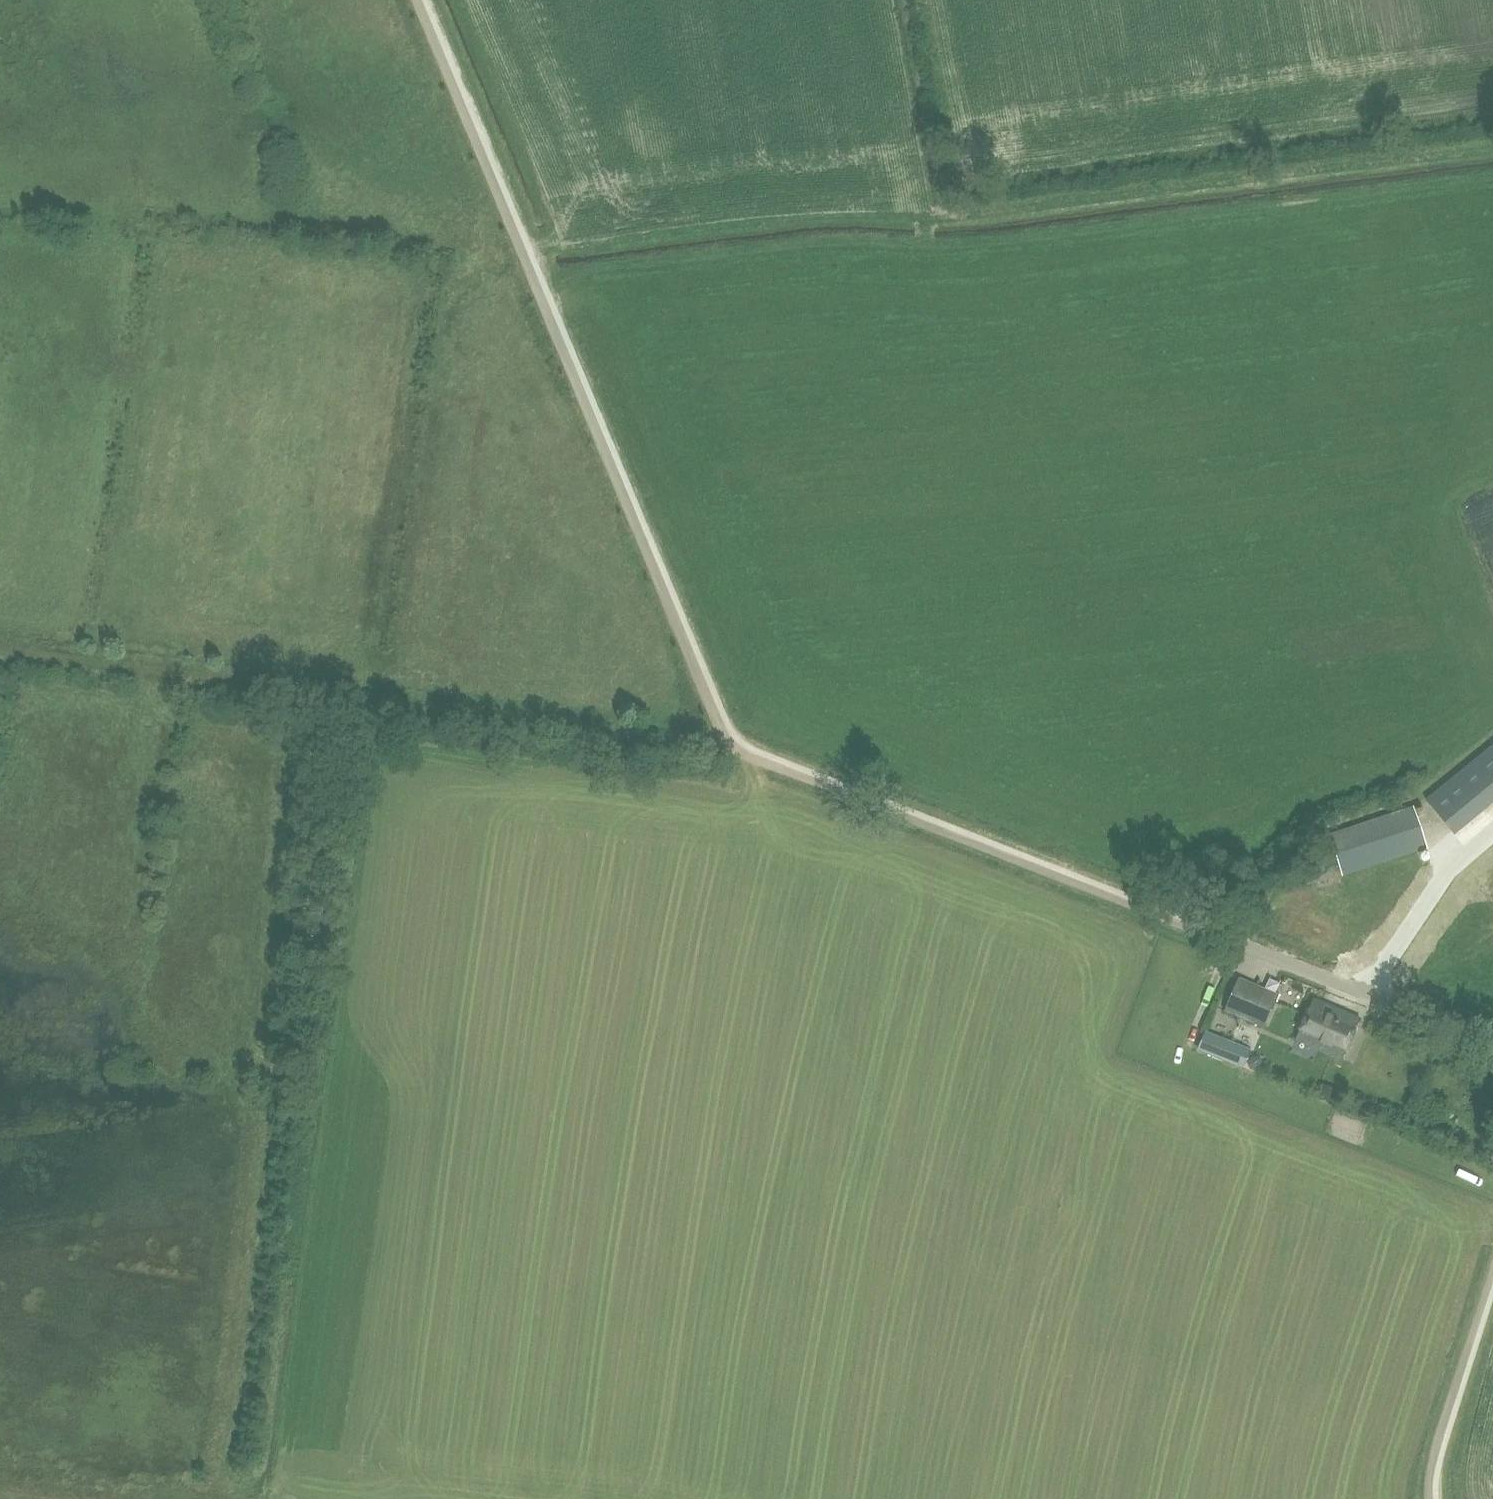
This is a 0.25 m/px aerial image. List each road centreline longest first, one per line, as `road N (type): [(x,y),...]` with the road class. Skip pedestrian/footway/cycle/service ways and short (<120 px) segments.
road 1 (track): [(1244,947),(754,757),(731,741),(418,0)]
road 2 (track): [(736,738),(0,648)]
road 3 (unclassified): [(1244,947),(1492,1044)]
road 4 (track): [(1492,1273),(1434,1460),(1430,1498)]

